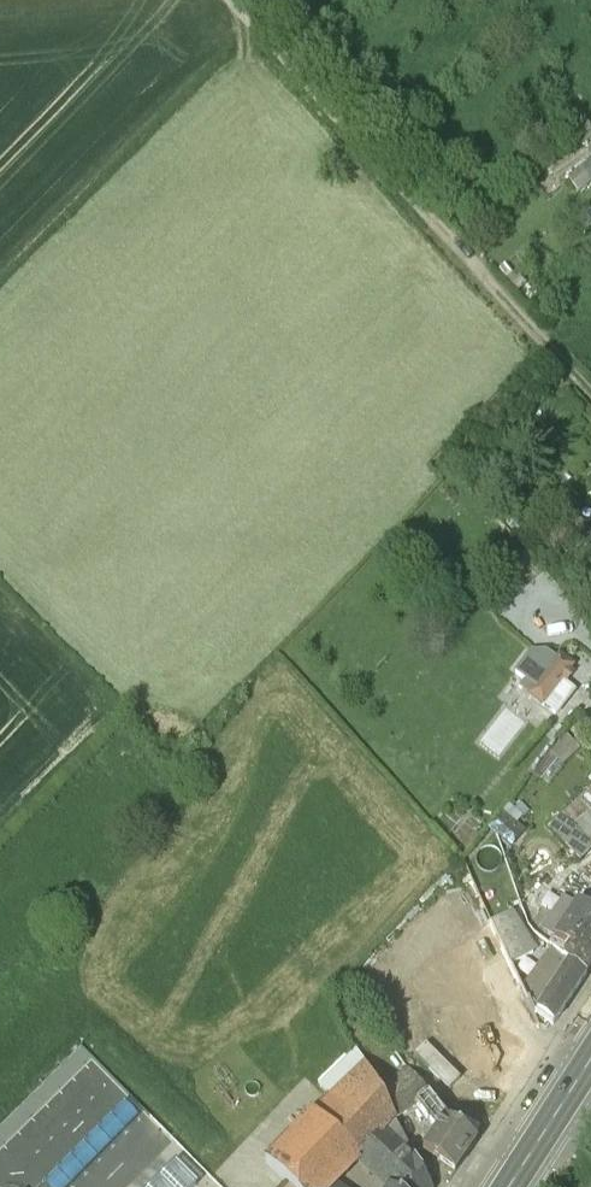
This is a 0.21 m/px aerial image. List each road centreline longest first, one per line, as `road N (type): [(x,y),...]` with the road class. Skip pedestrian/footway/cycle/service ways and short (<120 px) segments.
road 1 (track): [(234,0),(590,392)]
road 2 (secondary): [(511,1186),(590,1064)]

